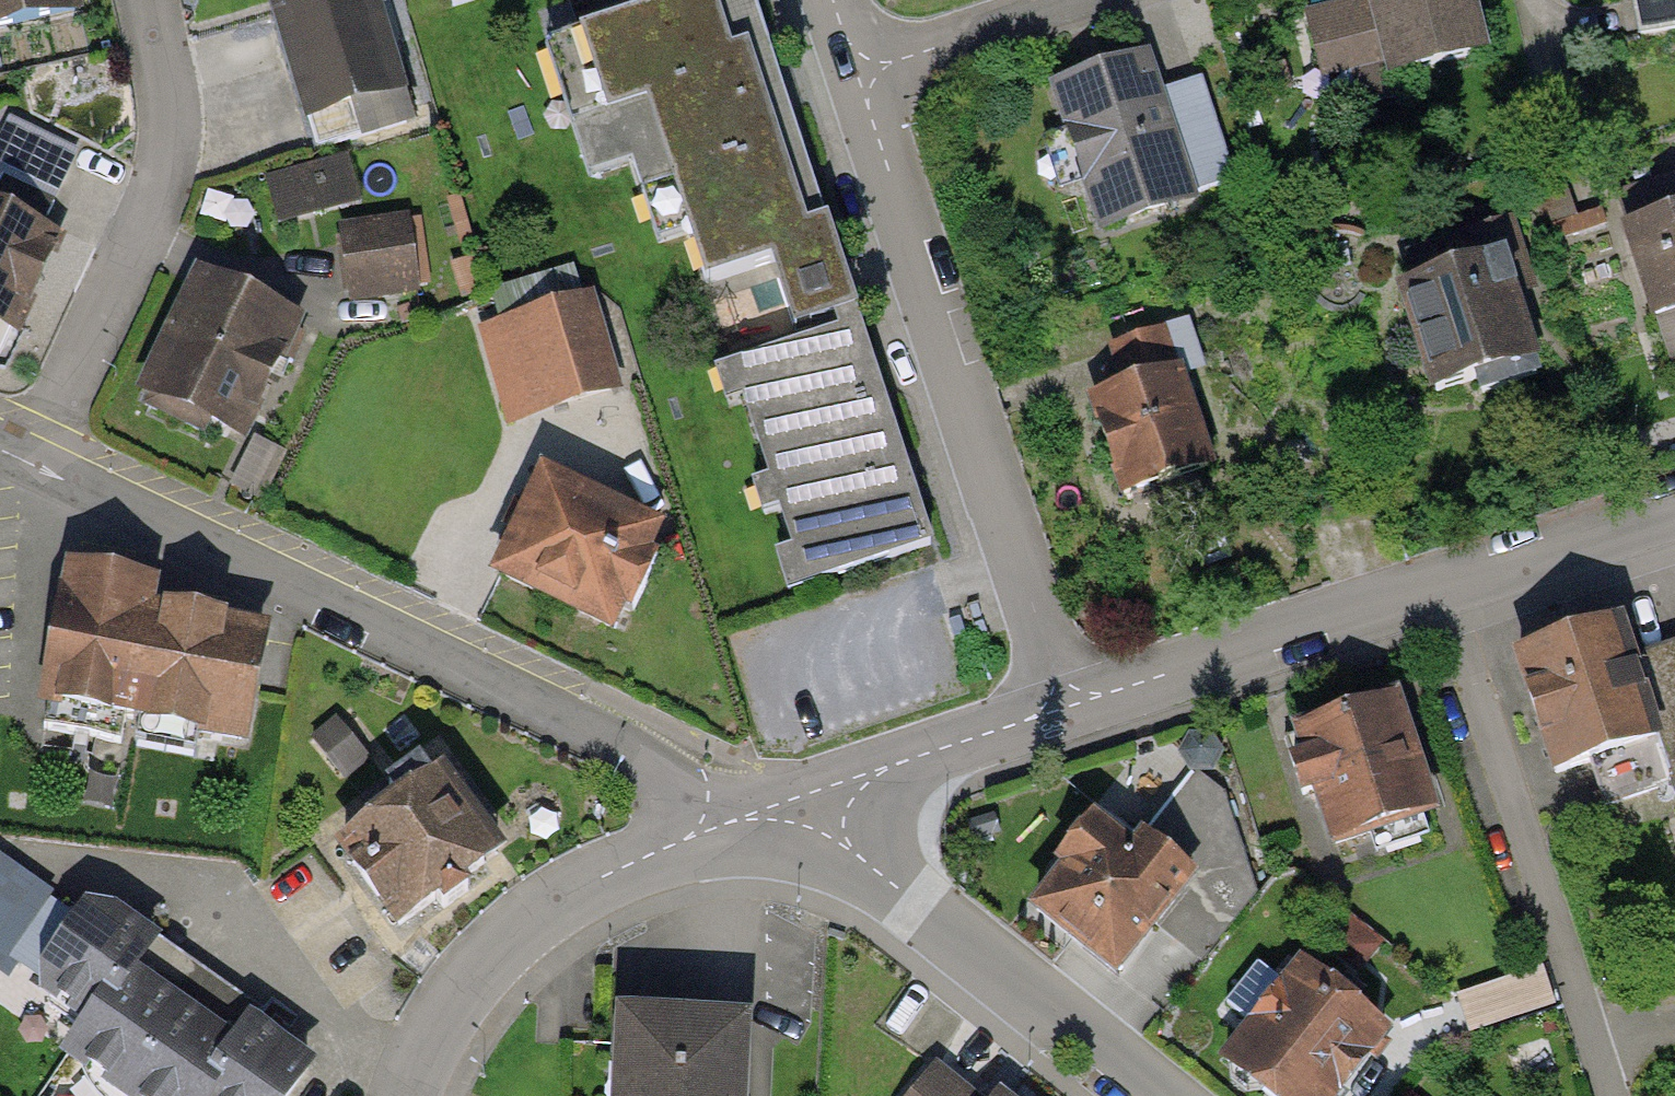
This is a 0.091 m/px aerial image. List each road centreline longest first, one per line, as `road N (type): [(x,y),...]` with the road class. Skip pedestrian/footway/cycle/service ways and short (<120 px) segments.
road 1 (residential): [(26,461),(643,757),(680,789),(698,834)]
road 2 (residential): [(867,68),(870,115),(1064,698)]
road 3 (residential): [(1064,698),(1106,693),(1440,590),(1674,508)]
road 4 (residential): [(26,461),(154,190),(169,134),(147,0)]
road 5 (residential): [(1149,1095),(856,854),(821,808)]
road 6 (residential): [(411,1095),(419,1066),(470,981),(535,918),(698,834)]
road 7 (residential): [(821,808),(886,768),(1021,723),(1064,698)]
road 8 (residential): [(1079,0),(867,68)]
road 9 (residential): [(698,834),(736,820),(821,808)]

